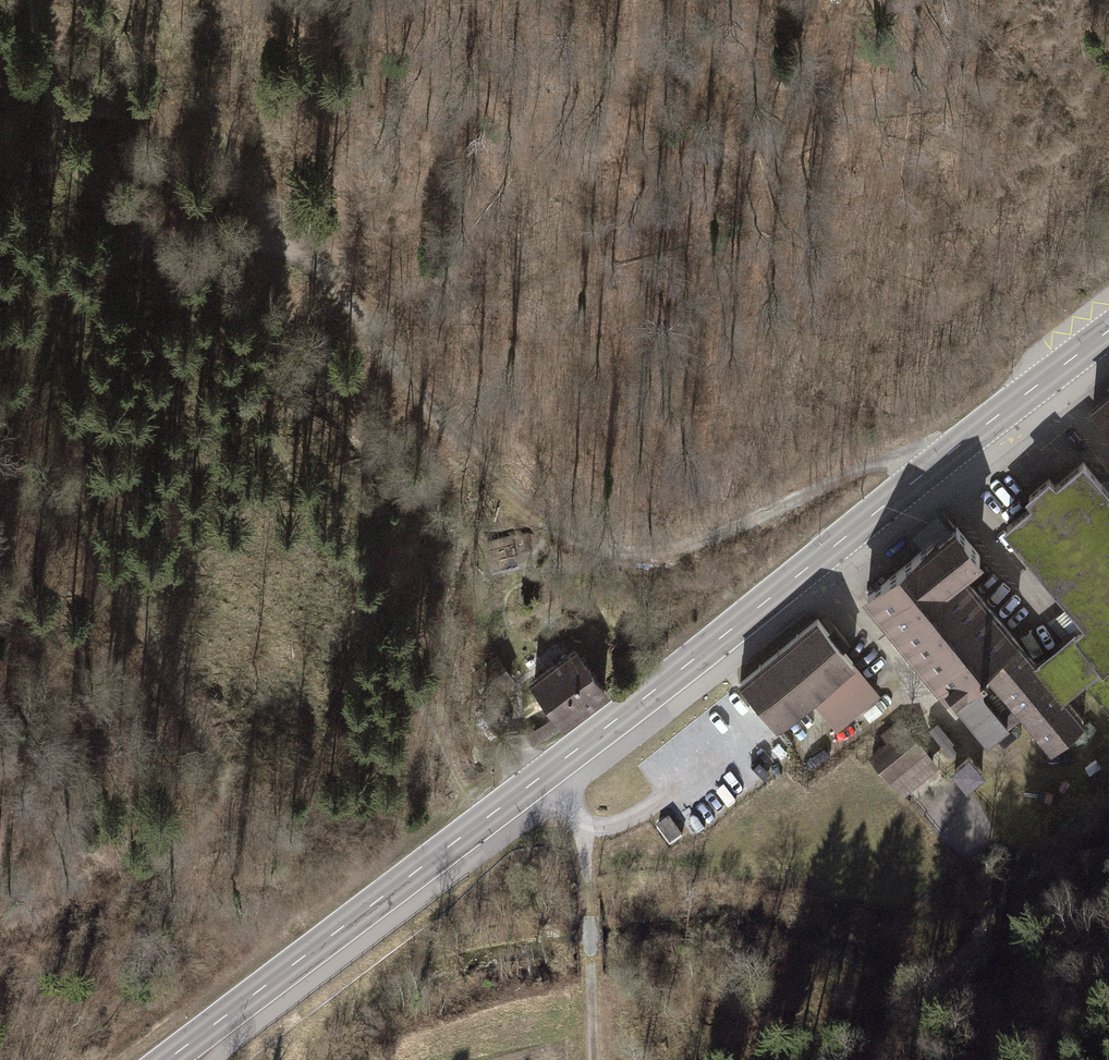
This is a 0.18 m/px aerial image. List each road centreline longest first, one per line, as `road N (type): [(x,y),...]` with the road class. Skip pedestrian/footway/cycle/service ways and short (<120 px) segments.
road 1 (tertiary): [(167,1059),(1108,330)]
road 2 (track): [(933,466),(873,464),(712,537),(657,553),(602,552),(552,529),(437,415),(228,152),(171,59),(146,0)]
road 3 (track): [(156,244),(114,269),(81,306),(62,351),(62,390),(101,549),(217,750),(228,806),(212,837),(136,883),(0,1016)]
road 4 (track): [(156,244),(89,182),(64,147),(28,0)]
road 5 (track): [(302,247),(156,244)]

